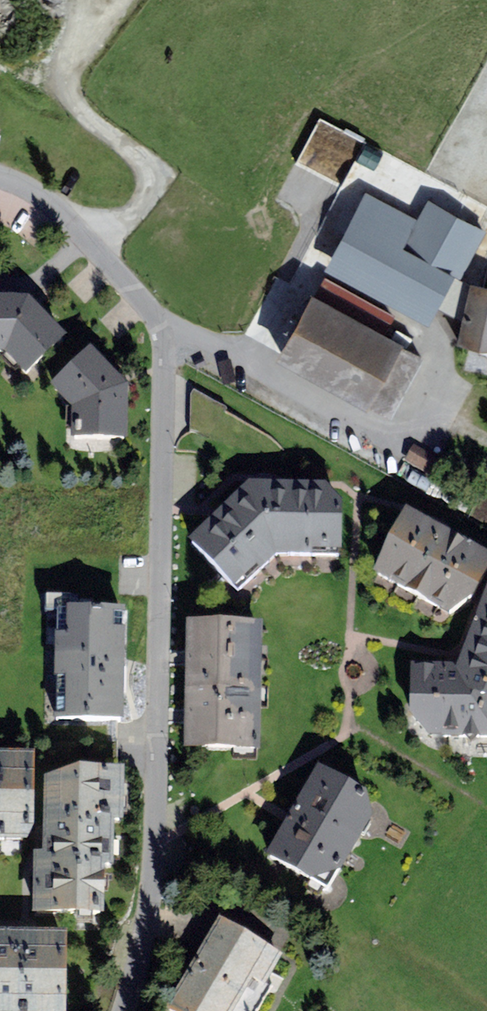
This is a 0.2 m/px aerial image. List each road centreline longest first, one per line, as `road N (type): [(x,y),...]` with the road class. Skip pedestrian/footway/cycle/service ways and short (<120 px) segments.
road 1 (residential): [(0,178),(63,215),(138,298),(159,327),(163,350),(155,839),(149,903),(122,1010)]
road 2 (track): [(486,514),(388,457),(433,355),(422,336),(234,231),(170,210),(142,208),(89,243)]
road 3 (track): [(388,457),(193,346),(163,350)]
road 4 (track): [(142,208),(138,175),(59,87),(48,26),(55,0)]

